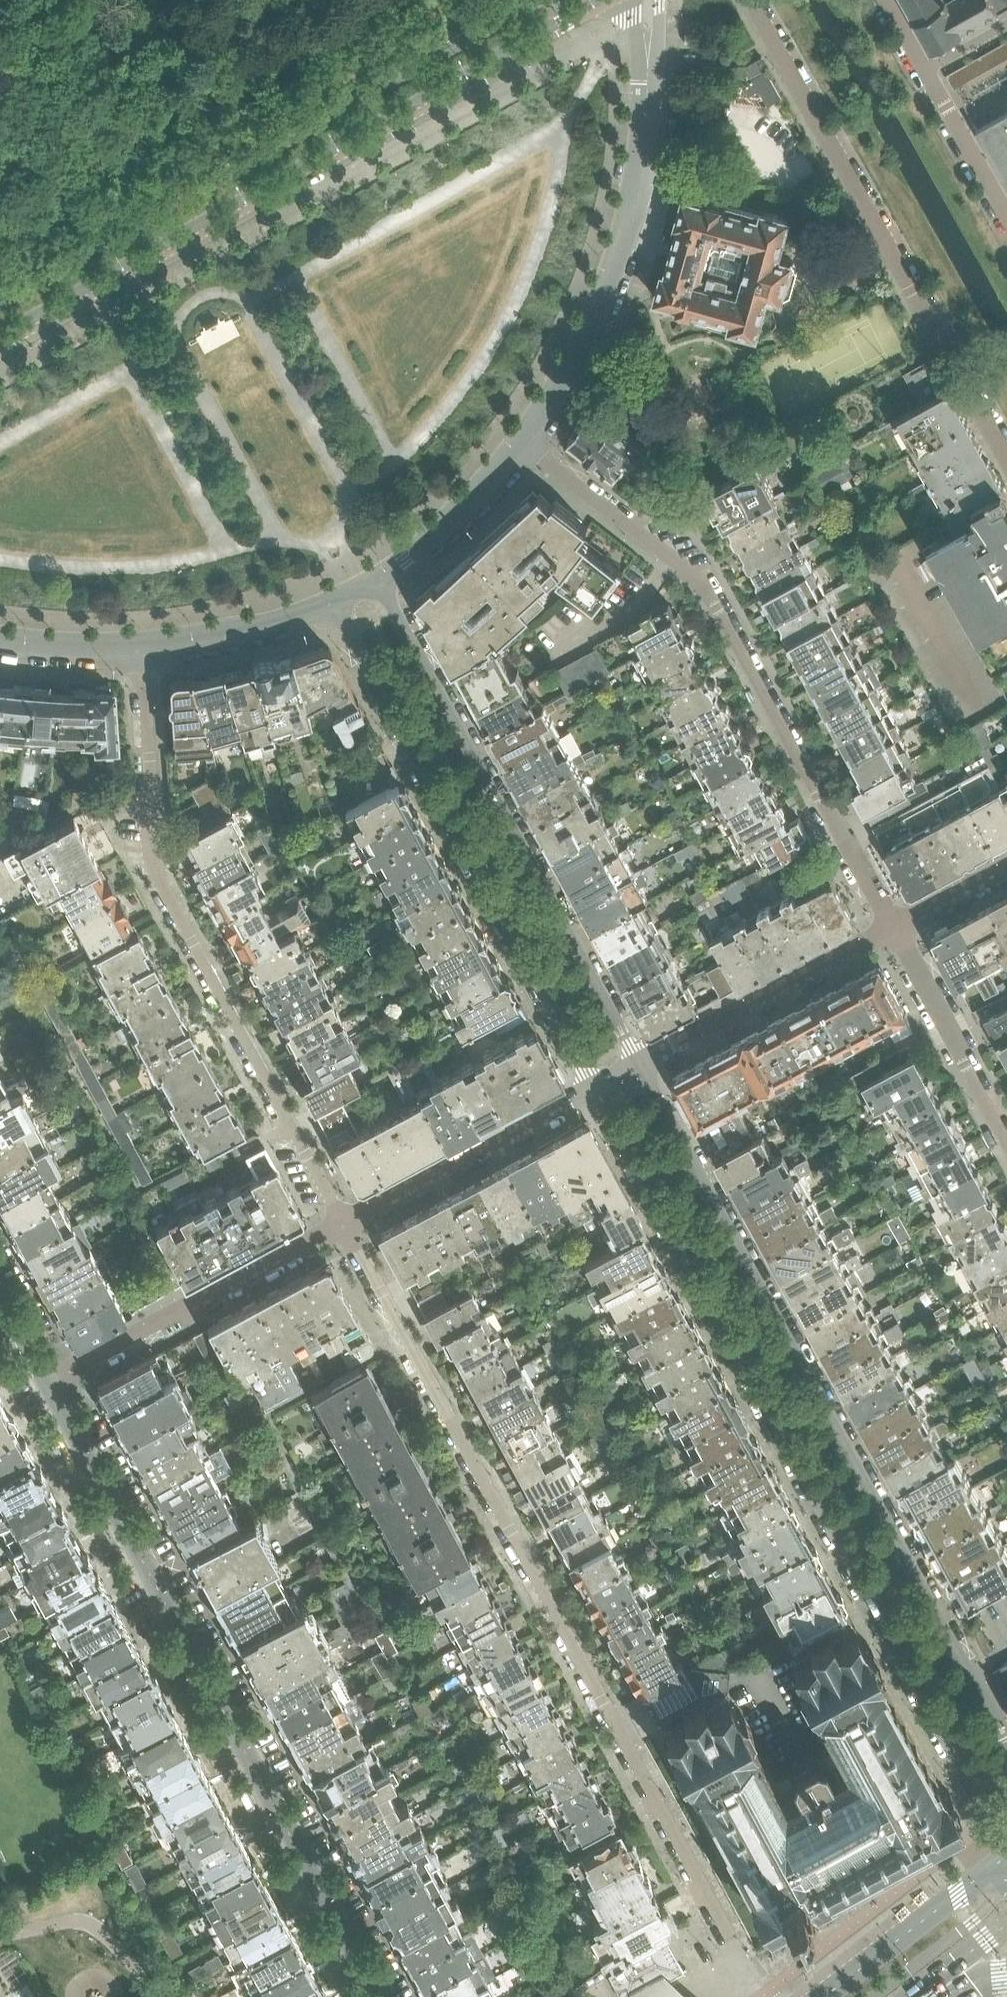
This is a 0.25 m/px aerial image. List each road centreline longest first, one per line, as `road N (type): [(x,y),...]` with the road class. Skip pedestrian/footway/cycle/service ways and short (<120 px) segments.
road 1 (residential): [(343,1222),(761,1996)]
road 2 (residential): [(595,1086),(961,1766),(983,1778),(1006,1768)]
road 3 (residential): [(1006,1741),(640,1062)]
road 4 (residential): [(49,1382),(384,1996)]
road 5 (tertiary): [(0,336),(596,0)]
road 6 (residential): [(143,649),(165,880),(343,1222)]
road 7 (tertiary): [(537,0),(0,302)]
road 8 (residential): [(529,445),(700,578),(896,926)]
road 9 (residential): [(334,602),(595,1086)]
road 10 (residential): [(640,1062),(378,581)]
road 11 (residential): [(751,0),(1006,457)]
road 12 (residential): [(529,445),(571,385),(640,186),(648,0)]
road 13 (residential): [(49,1382),(343,1222)]
road 14 (residential): [(640,1062),(896,926)]
road 15 (residential): [(343,1222),(595,1086)]
road 16 (residential): [(1006,215),(886,0)]
road 17 (residential): [(896,926),(1006,1136)]
road 18 (residential): [(378,581),(480,503),(529,445)]
road 19 (residential): [(143,649),(241,633),(334,602)]
road 20 (primary): [(970,1885),(824,1996)]
road 21 (residential): [(0,641),(143,649)]
road 22 (residential): [(896,926),(1006,868)]

